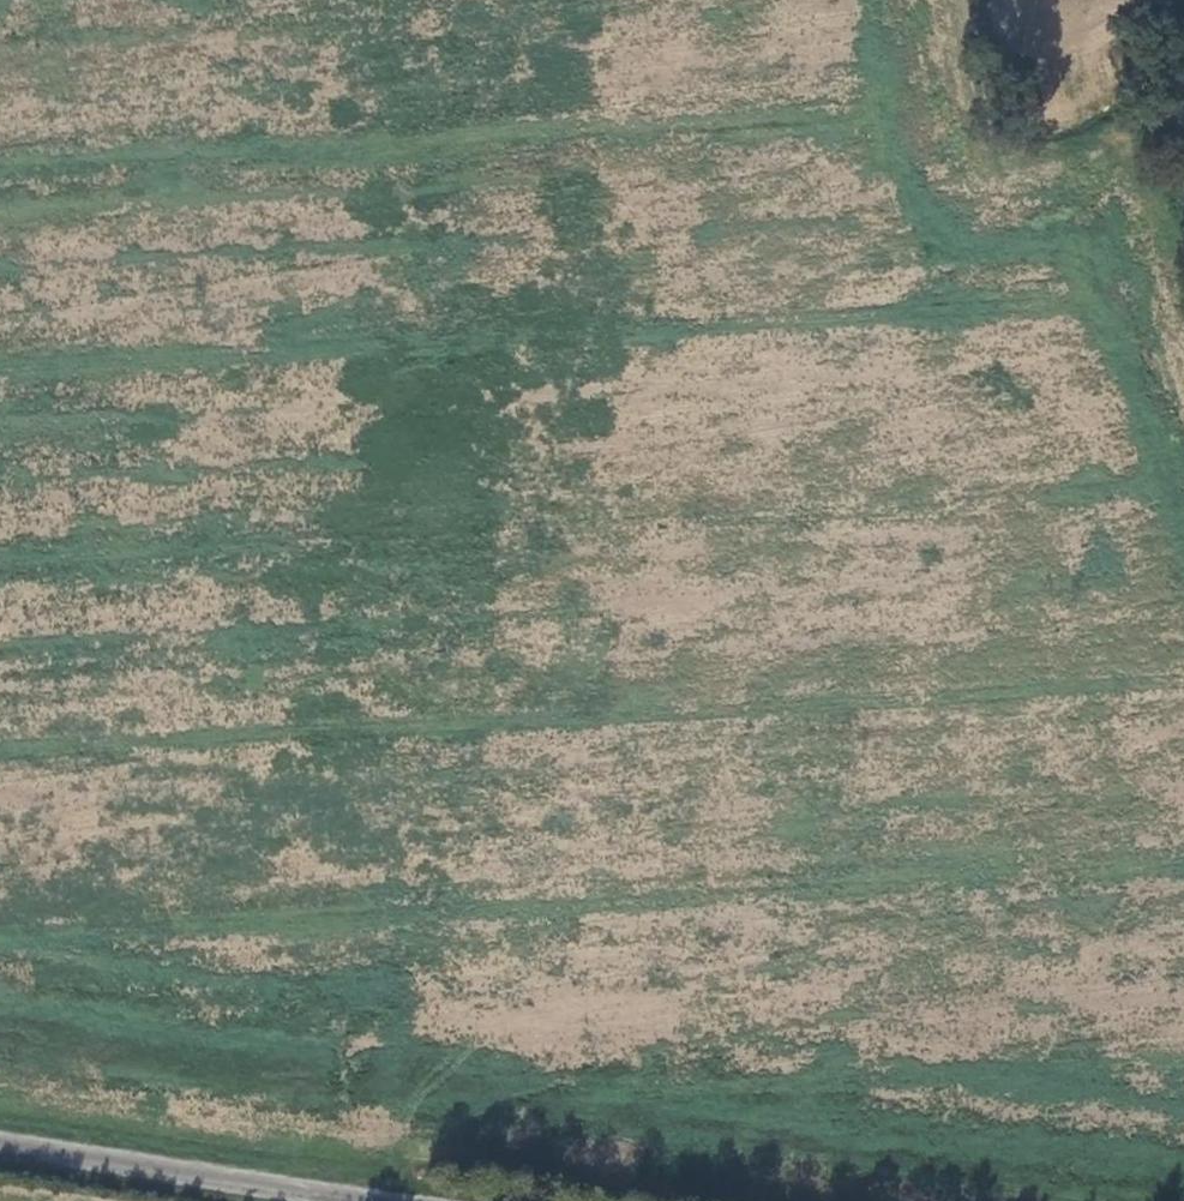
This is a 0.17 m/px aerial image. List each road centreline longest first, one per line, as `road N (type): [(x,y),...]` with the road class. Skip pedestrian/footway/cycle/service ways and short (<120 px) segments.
road 1 (unclassified): [(0,1136),(384,1200)]

